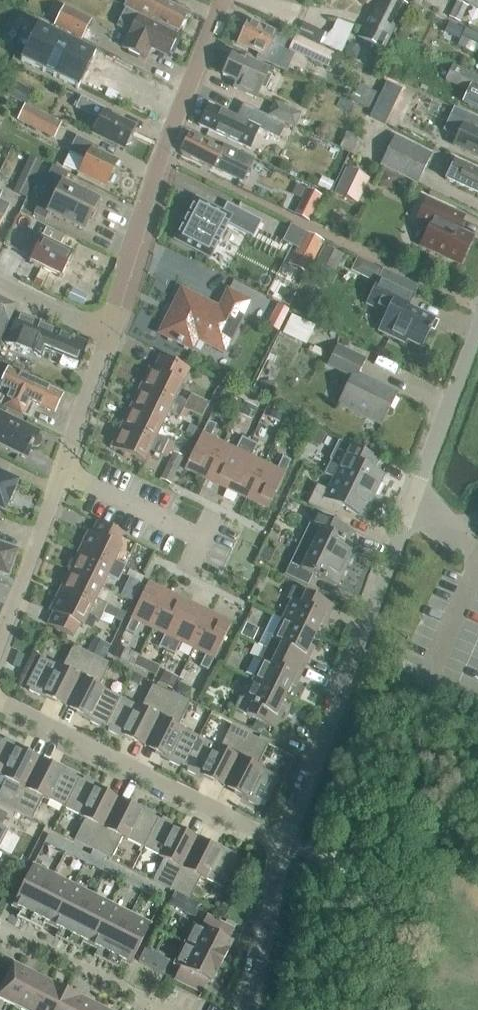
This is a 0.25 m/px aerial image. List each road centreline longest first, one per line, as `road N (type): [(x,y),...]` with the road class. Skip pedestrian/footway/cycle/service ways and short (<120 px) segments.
road 1 (residential): [(281,845),(414,496)]
road 2 (residential): [(110,333),(163,157),(225,0)]
road 3 (residential): [(281,845),(0,703)]
road 4 (residential): [(213,580),(170,561),(185,524),(67,472)]
road 5 (residential): [(0,656),(67,472)]
road 6 (residential): [(414,496),(477,325)]
road 7 (residential): [(154,1009),(0,932)]
road 8 (residential): [(248,1009),(281,845)]
road 9 (residential): [(67,472),(110,333)]
road 10 (residential): [(110,333),(0,280)]

